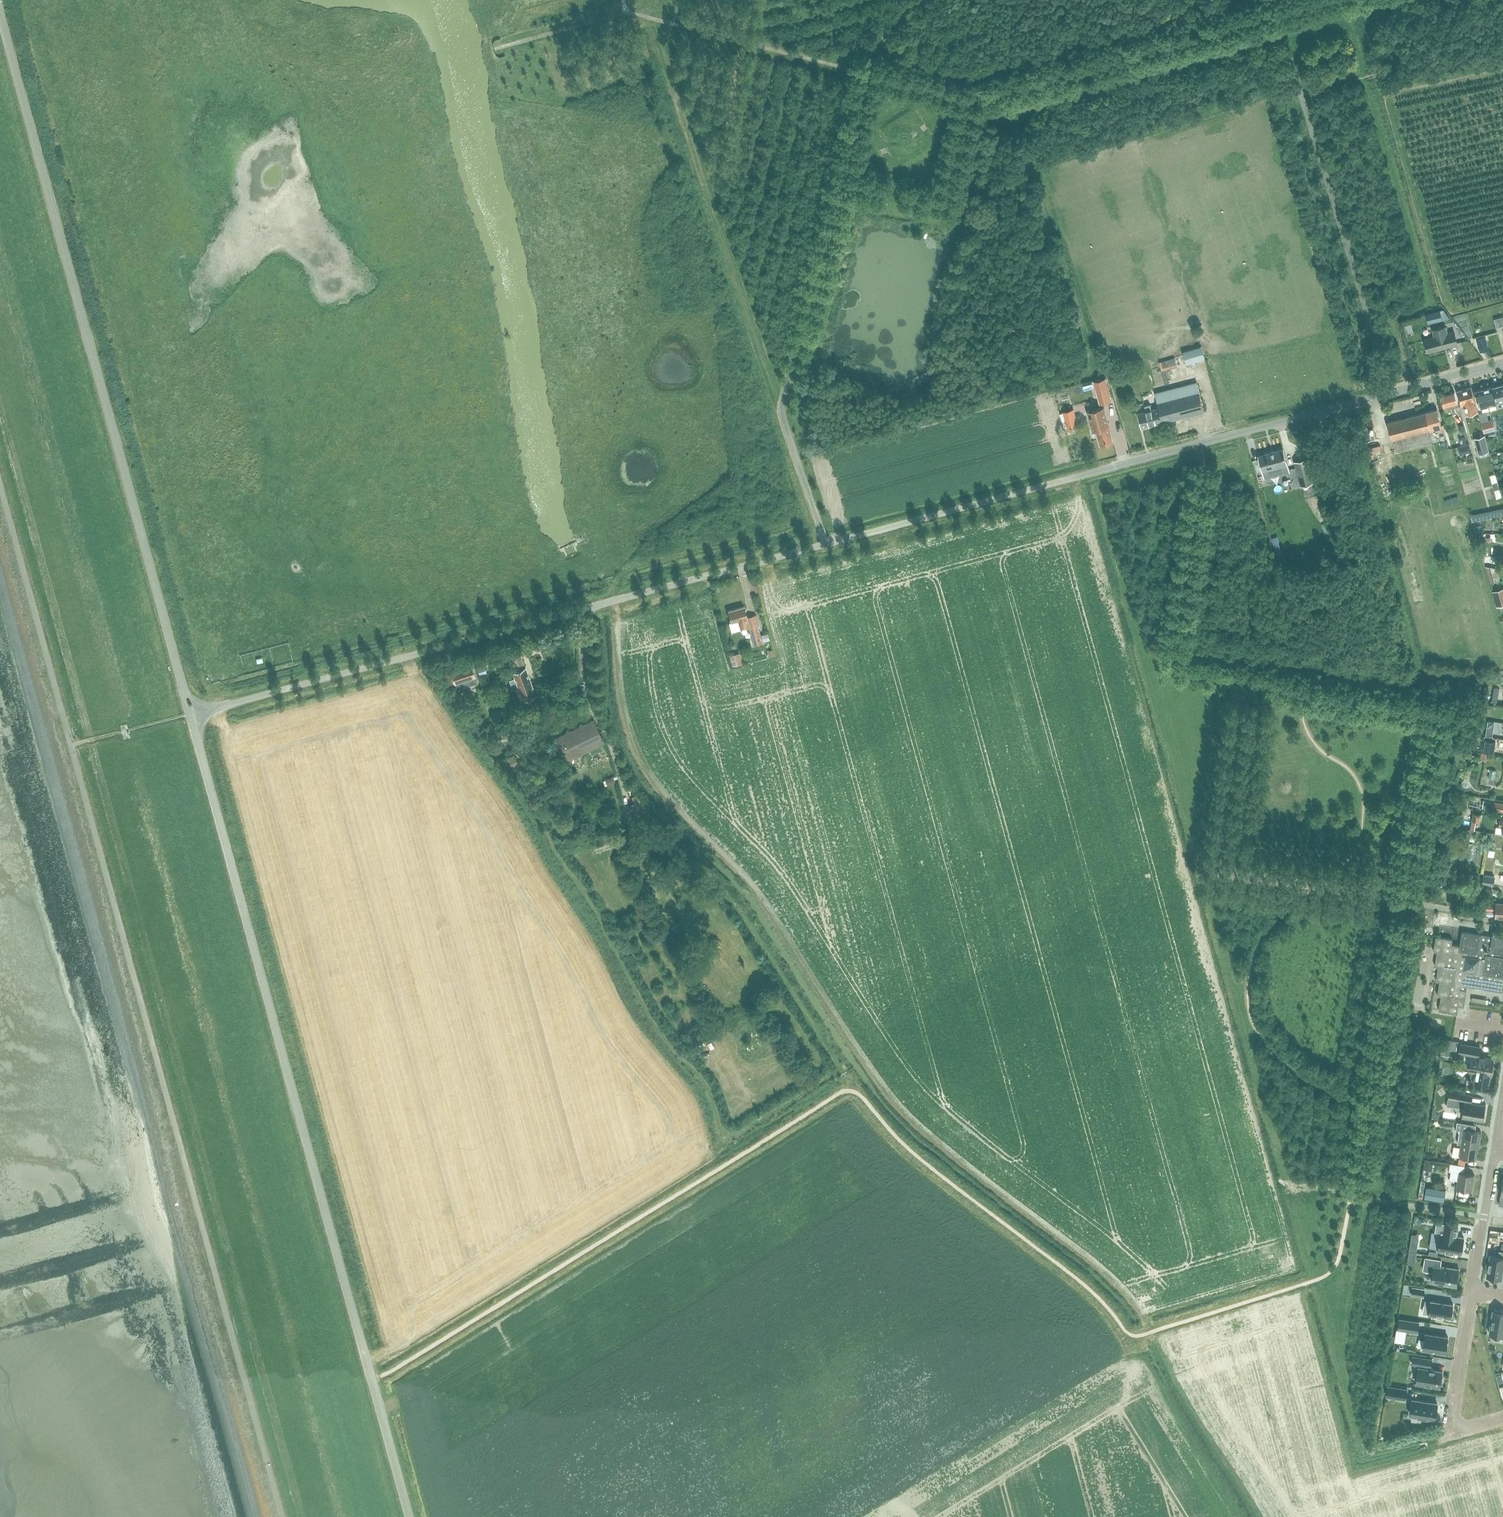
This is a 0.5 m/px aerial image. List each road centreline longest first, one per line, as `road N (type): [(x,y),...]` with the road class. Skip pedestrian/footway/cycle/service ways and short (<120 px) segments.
road 1 (unclassified): [(191,714),(1391,392)]
road 2 (unclassified): [(410,1516),(191,714)]
road 3 (unclassified): [(191,714),(0,0)]
road 4 (track): [(825,544),(782,416),(867,75)]
road 5 (residential): [(1502,1419),(1466,1428),(1453,1415),(1473,1293)]
road 6 (residential): [(1473,1293),(1496,1151)]

